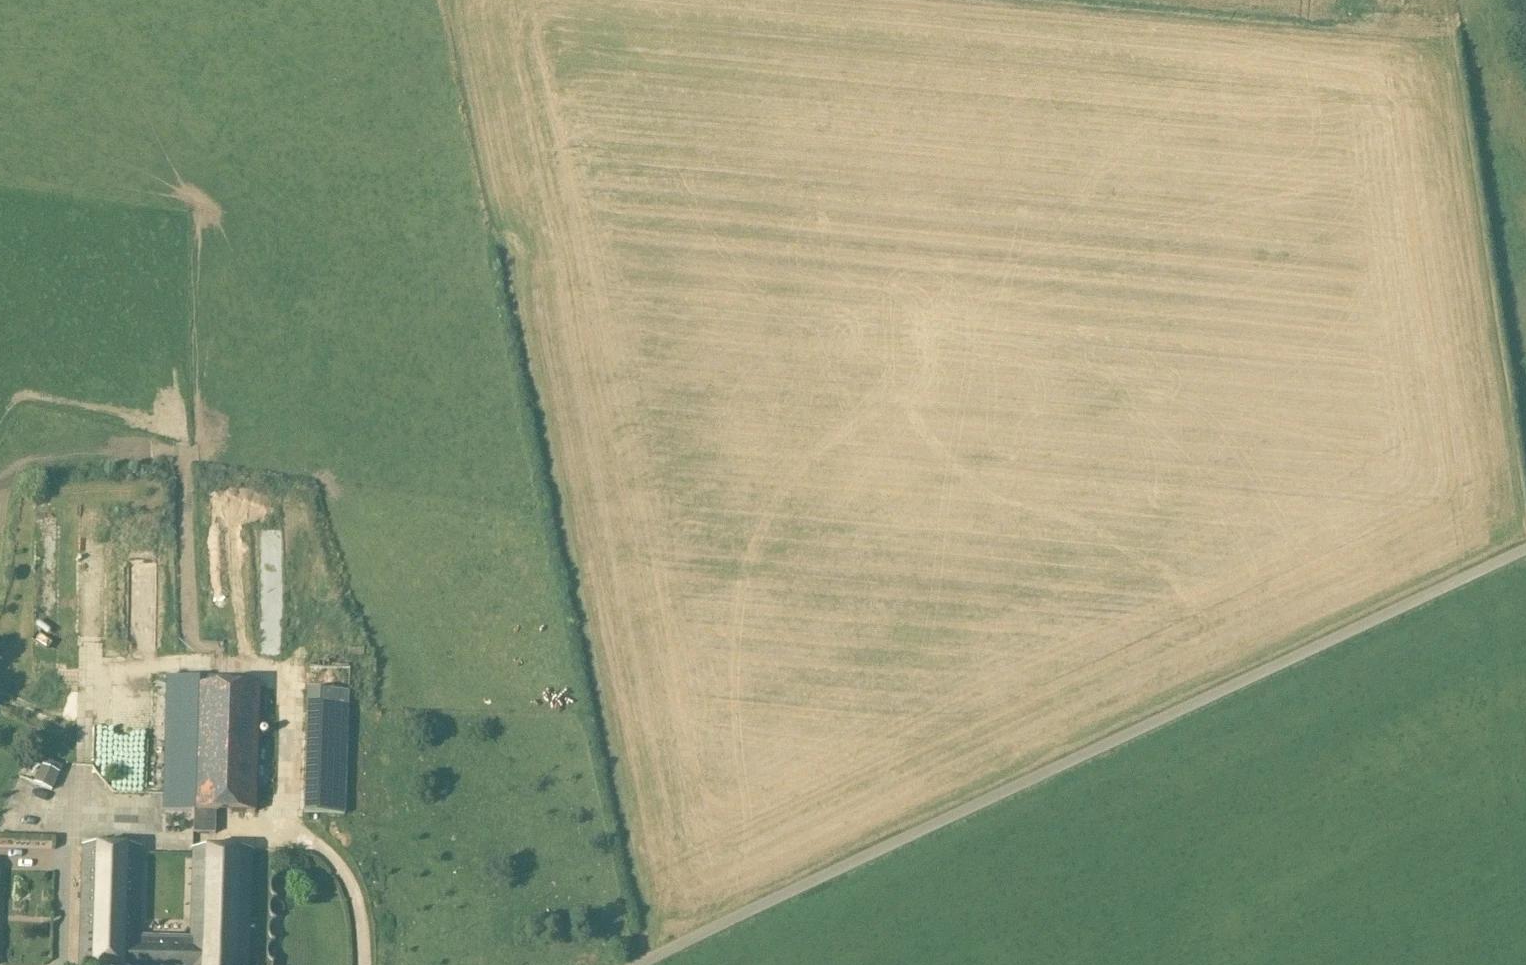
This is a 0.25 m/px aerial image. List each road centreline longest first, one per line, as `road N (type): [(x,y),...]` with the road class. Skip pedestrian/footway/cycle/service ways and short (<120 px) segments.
road 1 (unclassified): [(645,964),(1525,549)]

